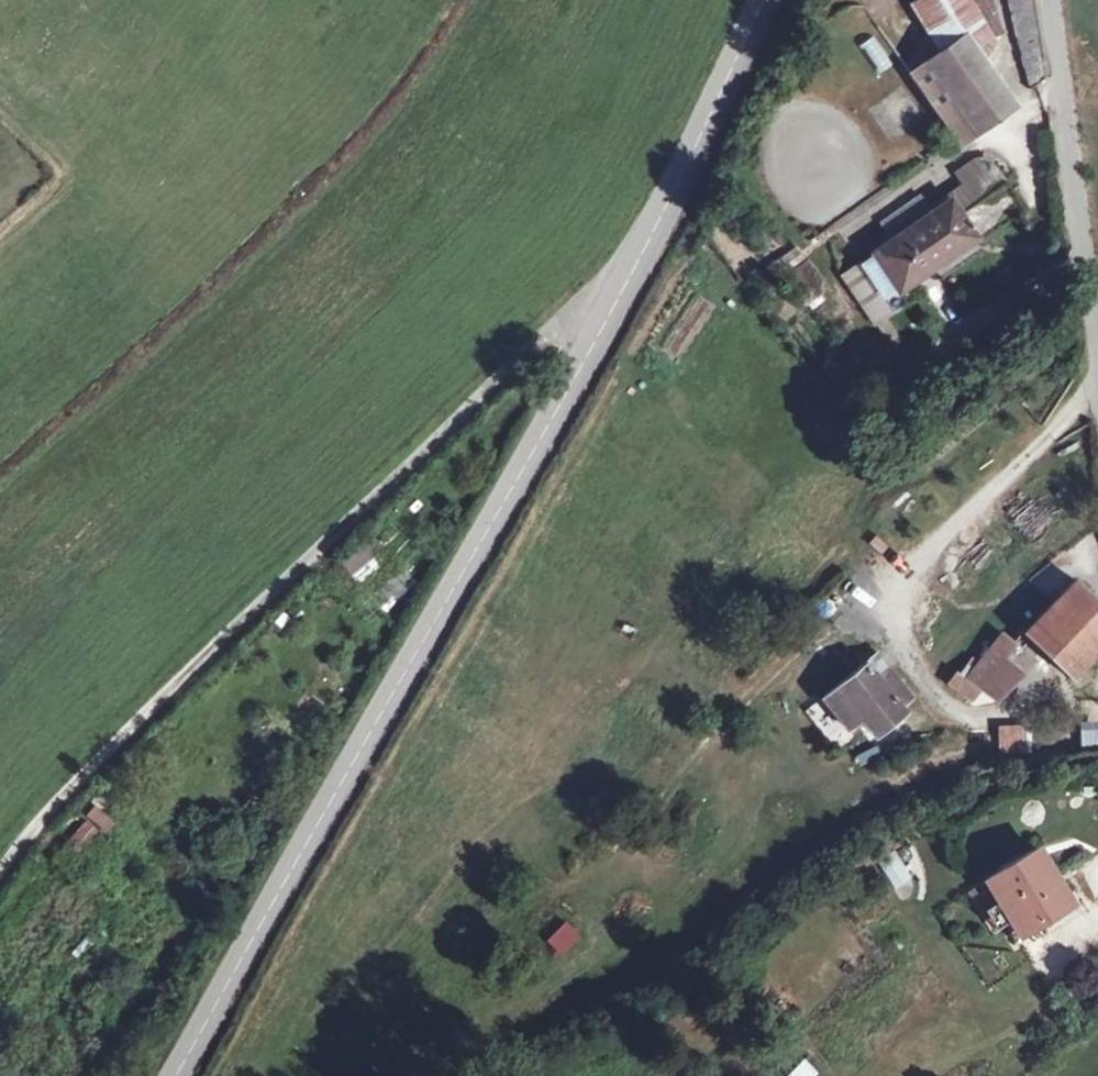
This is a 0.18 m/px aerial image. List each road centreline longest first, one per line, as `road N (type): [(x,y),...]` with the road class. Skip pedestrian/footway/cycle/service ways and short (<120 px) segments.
road 1 (tertiary): [(763,0),(631,277),(173,1075)]
road 2 (unclassified): [(0,880),(172,688),(562,317)]
road 3 (unclassified): [(1048,0),(1097,344)]

